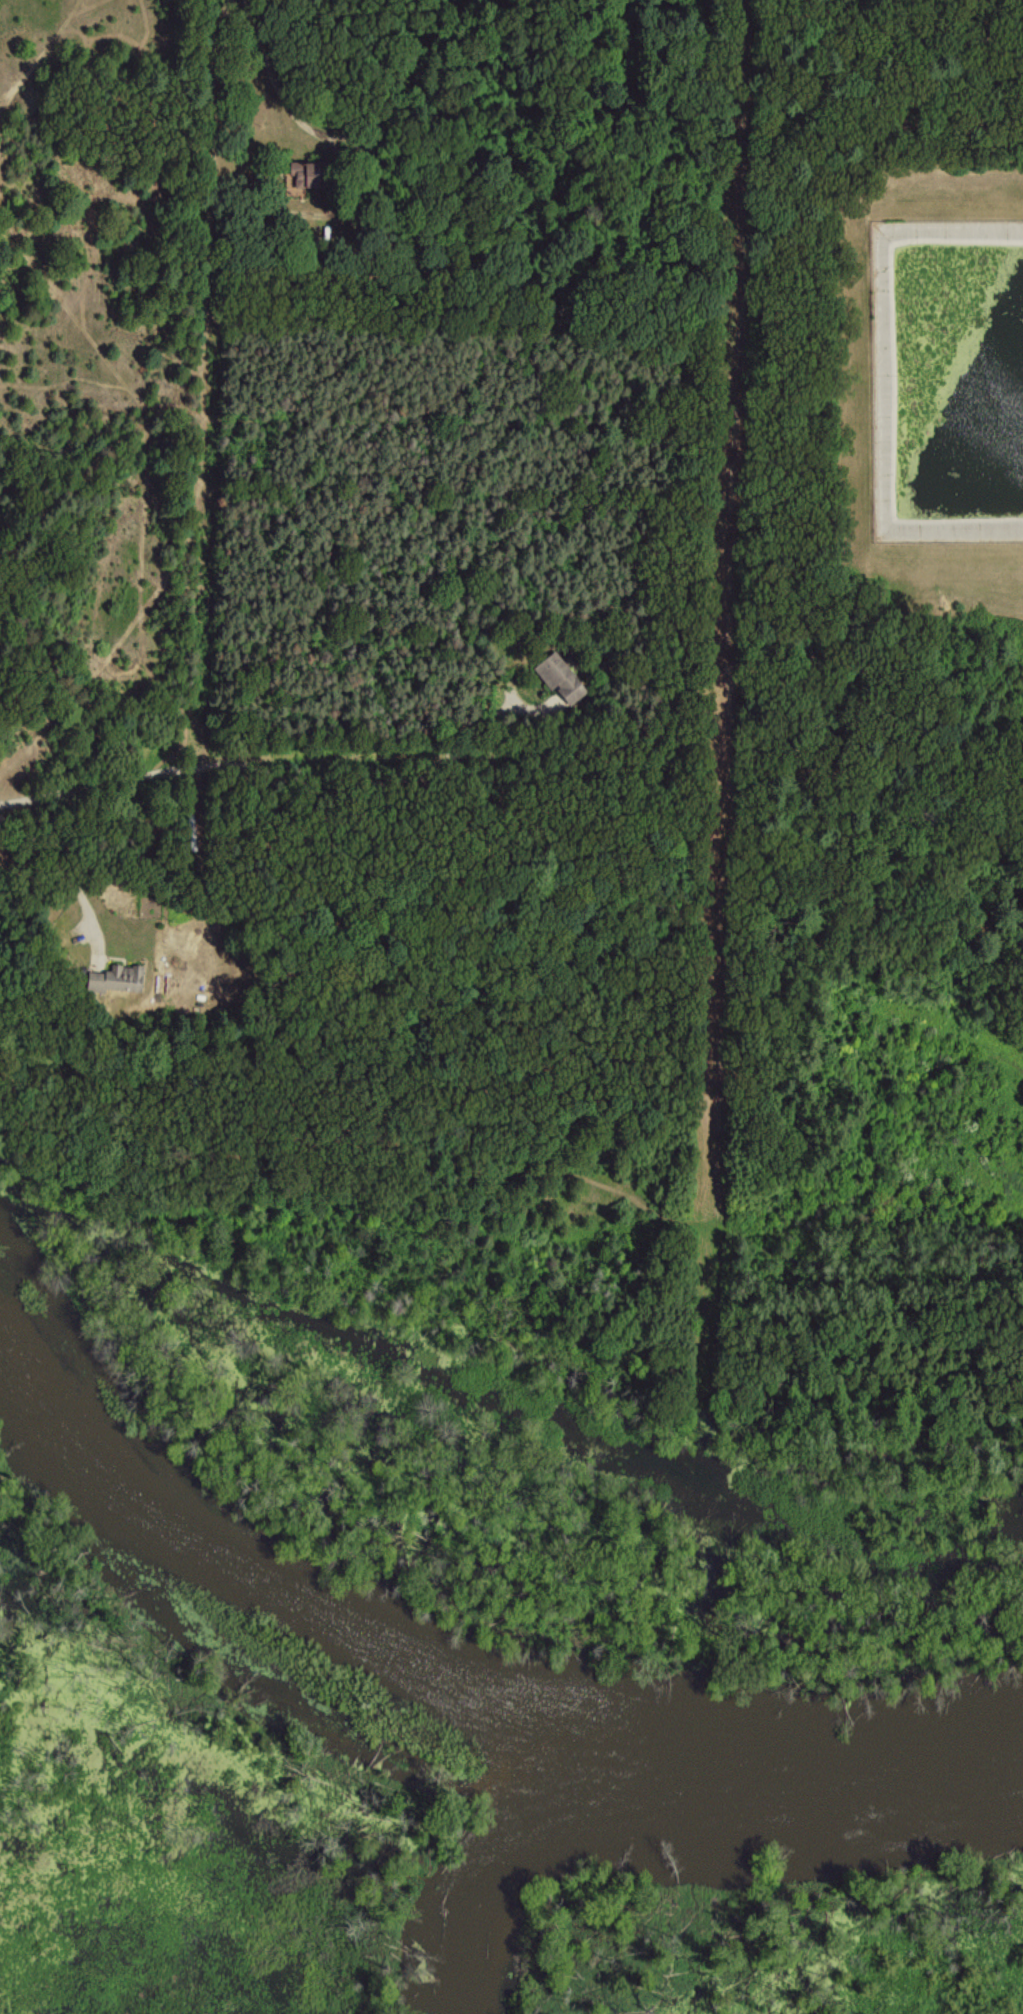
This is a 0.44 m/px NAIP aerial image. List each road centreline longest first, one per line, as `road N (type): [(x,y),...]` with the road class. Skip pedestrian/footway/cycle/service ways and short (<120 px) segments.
road 1 (residential): [(434,776),(301,779),(210,764),(0,809)]

